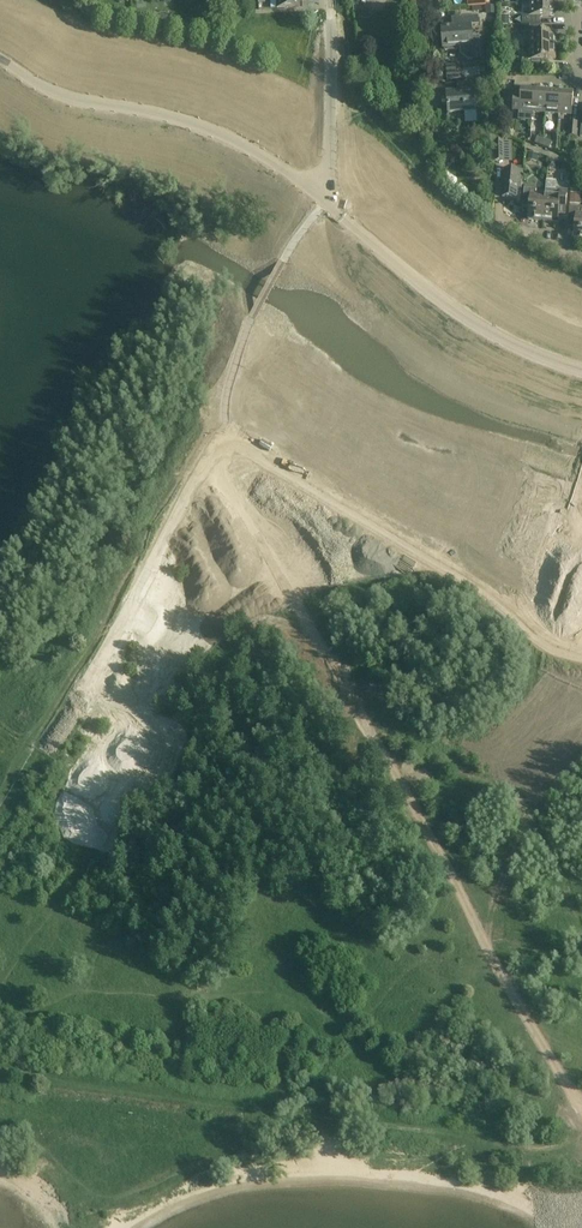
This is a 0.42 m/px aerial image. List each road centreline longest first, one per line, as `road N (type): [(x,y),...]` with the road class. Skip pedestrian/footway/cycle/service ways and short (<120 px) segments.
road 1 (track): [(225,390),(216,451),(231,502),(574,1100)]
road 2 (unclassified): [(0,58),(72,99),(180,119),(239,142),(321,195)]
road 3 (unclassified): [(581,370),(466,317),(327,201)]
road 4 (residential): [(321,195),(332,72),(328,0)]
road 5 (residential): [(433,133),(420,0)]

